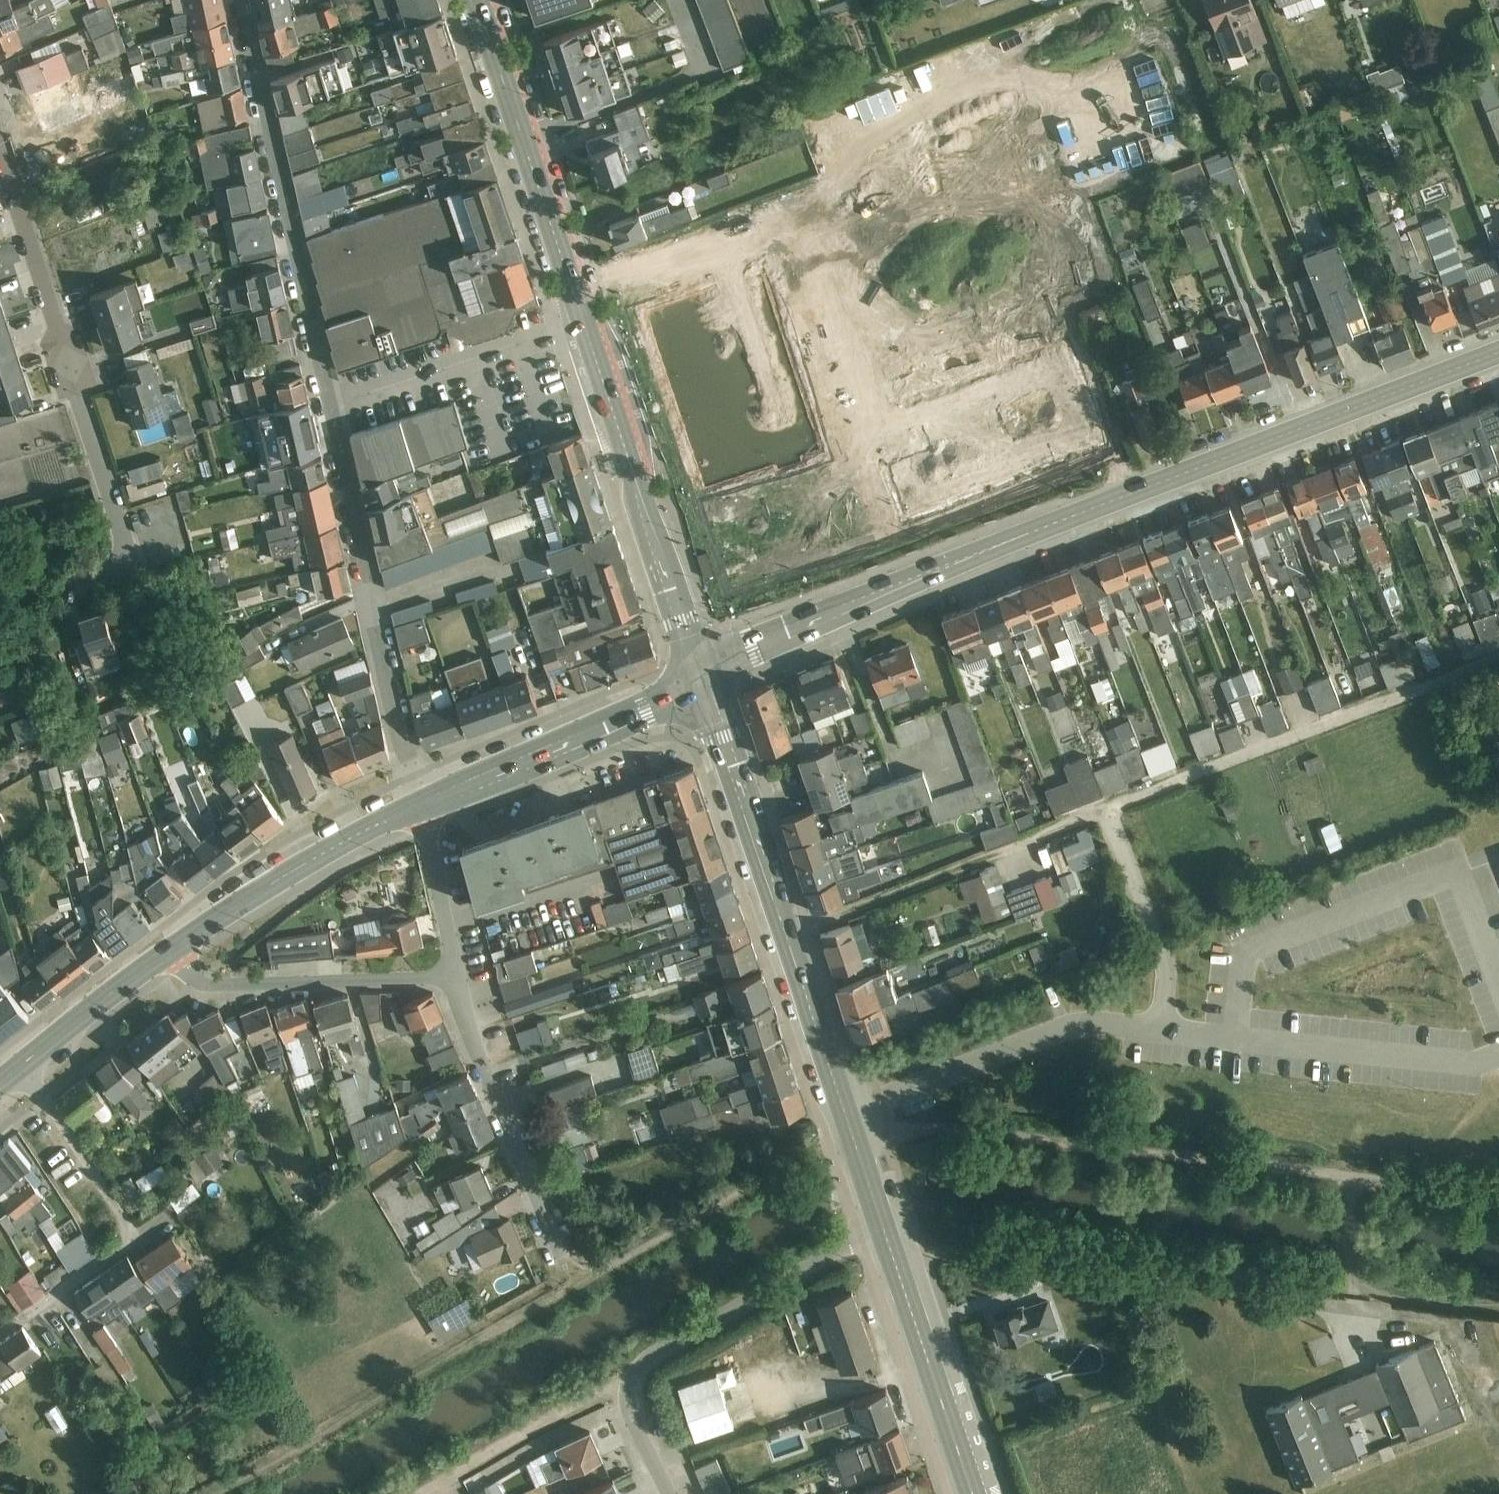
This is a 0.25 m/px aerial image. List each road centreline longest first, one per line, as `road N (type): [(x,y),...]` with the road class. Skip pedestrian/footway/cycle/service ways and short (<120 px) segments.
road 1 (residential): [(419,803),(238,0)]
road 2 (primary): [(700,676),(475,0)]
road 3 (secondary): [(1498,354),(852,605)]
road 4 (unclassified): [(853,1135),(943,1127),(1348,1180)]
road 5 (residential): [(0,156),(132,562),(68,583)]
road 6 (primary): [(853,1135),(700,676)]
road 7 (unclassified): [(21,1071),(135,1237),(21,1320)]
road 8 (secondary): [(419,803),(650,711),(700,676)]
road 9 (residential): [(627,1388),(850,1245),(887,1233)]
road 10 (residential): [(456,981),(201,987),(169,959)]
road 11 (secondary): [(419,803),(288,872),(169,959)]
road 12 (residential): [(456,981),(566,1251)]
road 13 (primary): [(976,1493),(887,1233)]
road 14 (secondary): [(169,959),(21,1071)]
road 15 (residential): [(419,803),(456,981)]
road 16 (secondary): [(700,676),(852,605)]
road 17 (unclassified): [(1348,1180),(1498,1197)]
road 18 (unclassified): [(1353,1305),(1348,1180)]

